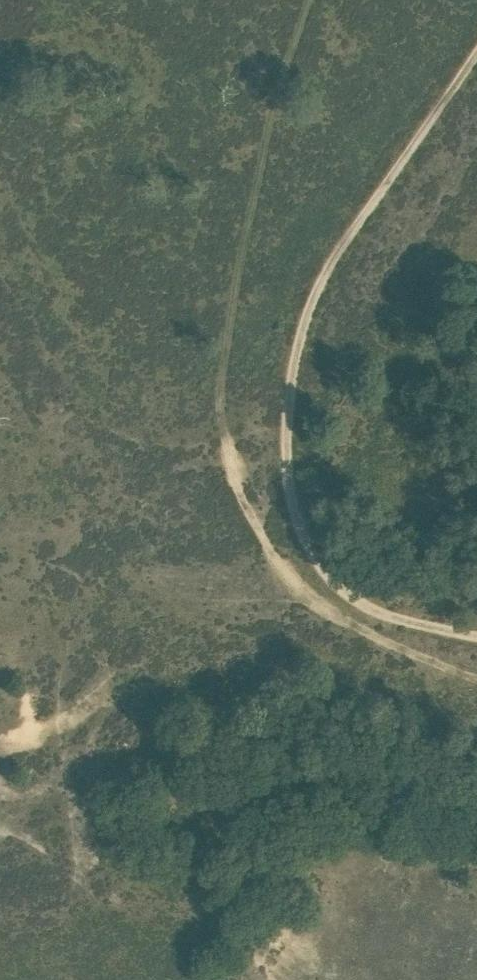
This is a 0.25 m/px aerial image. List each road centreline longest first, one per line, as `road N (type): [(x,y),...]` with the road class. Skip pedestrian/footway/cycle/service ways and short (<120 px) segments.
road 1 (track): [(302,0),(288,27),(220,365),(218,439),(279,576),(310,606),(435,667),(476,677)]
road 2 (track): [(476,636),(405,620),(335,591),(304,554),(281,446),(300,317),(328,260),(476,50)]

